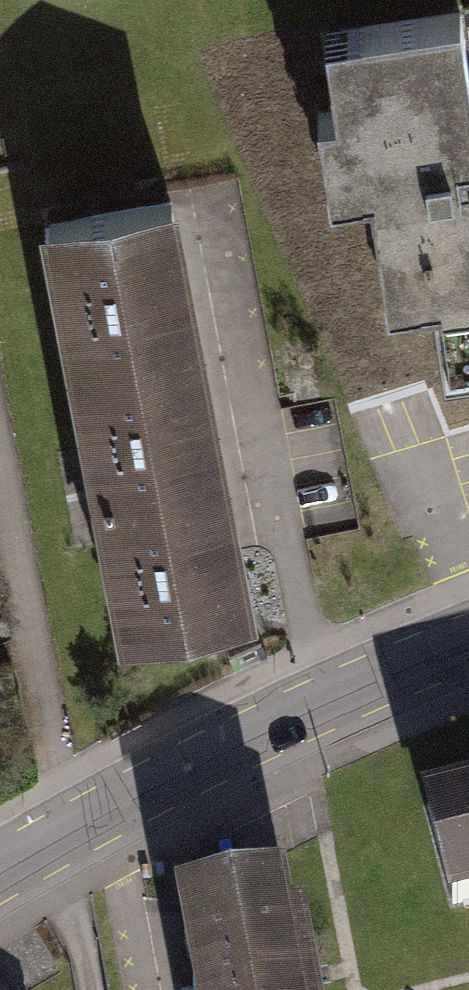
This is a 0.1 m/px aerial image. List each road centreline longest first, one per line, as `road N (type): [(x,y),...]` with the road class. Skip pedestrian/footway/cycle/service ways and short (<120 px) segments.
road 1 (tertiary): [(0,883),(320,710),(468,648)]
road 2 (track): [(65,842),(0,451)]

